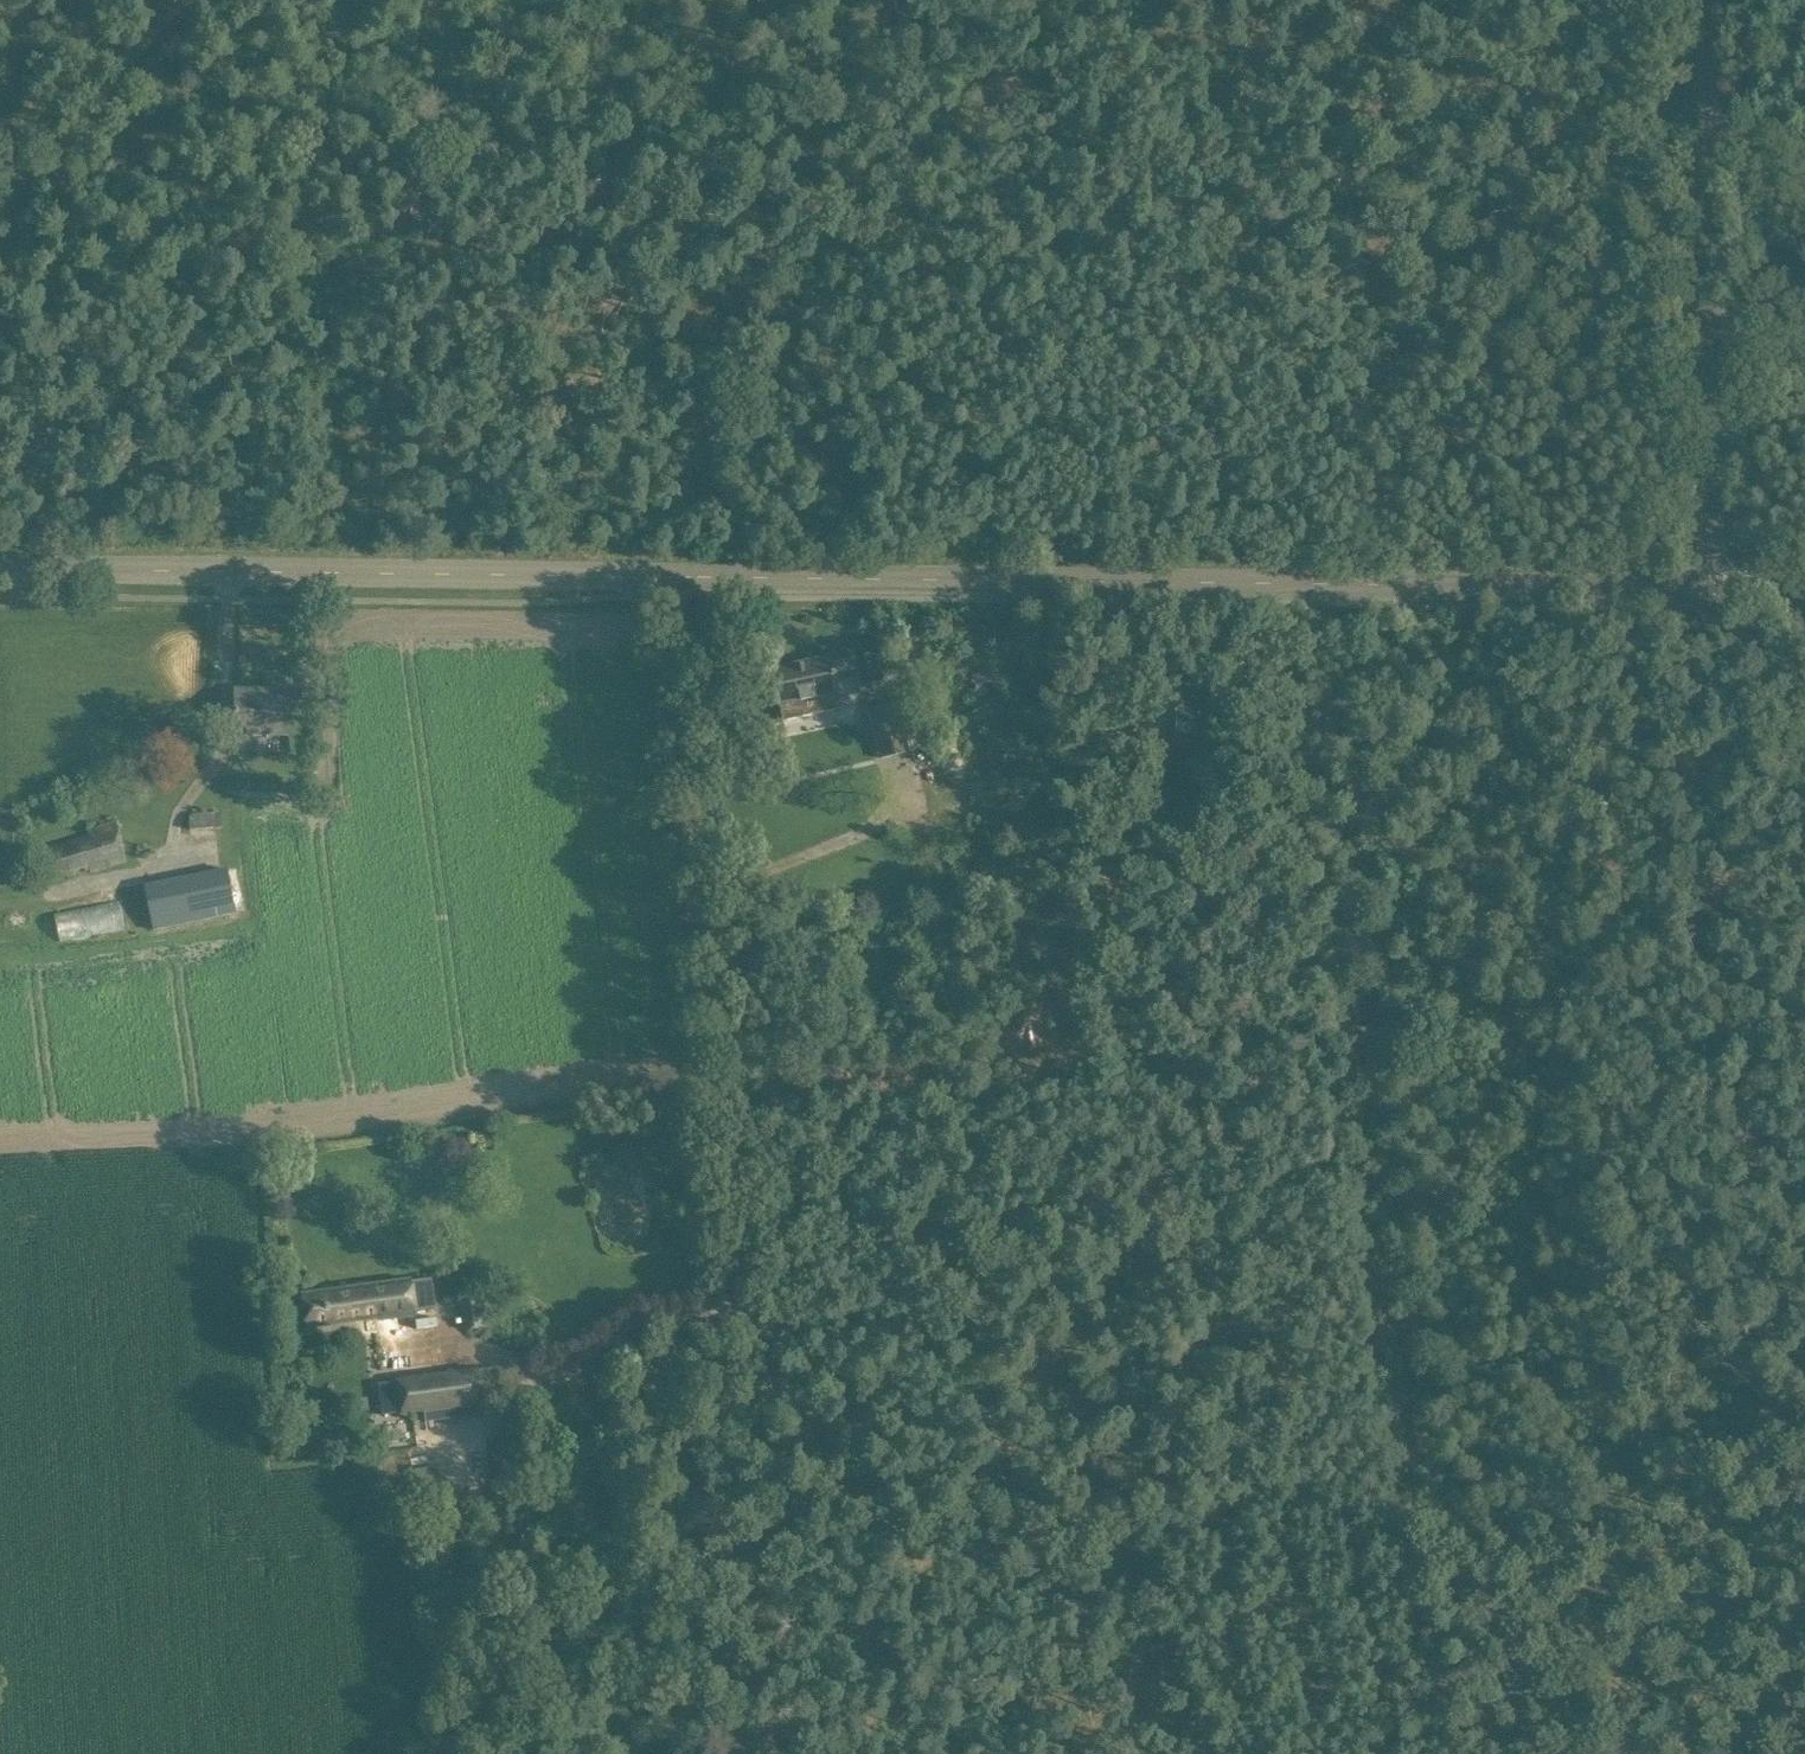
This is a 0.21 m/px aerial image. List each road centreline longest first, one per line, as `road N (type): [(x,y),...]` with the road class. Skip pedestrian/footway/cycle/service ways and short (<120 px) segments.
road 1 (tertiary): [(1710,589),(0,569)]
road 2 (track): [(804,1753),(682,577)]
road 3 (unclassified): [(1710,589),(1712,0)]

